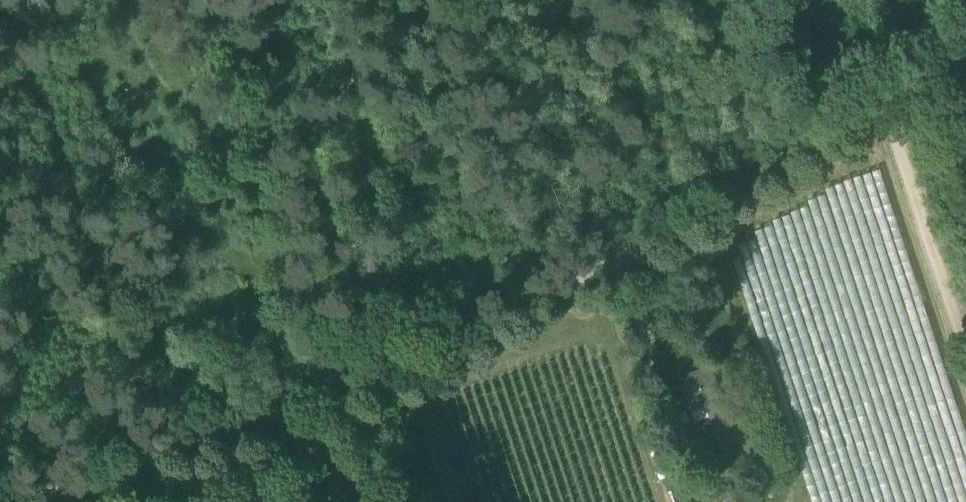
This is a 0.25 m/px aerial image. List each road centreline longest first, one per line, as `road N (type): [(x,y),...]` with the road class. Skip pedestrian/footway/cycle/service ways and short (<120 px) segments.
road 1 (unclassified): [(965,43),(609,268),(436,350)]
road 2 (track): [(171,455),(61,180),(0,0)]
road 3 (track): [(436,350),(33,501)]
road 4 (track): [(885,94),(965,346)]

